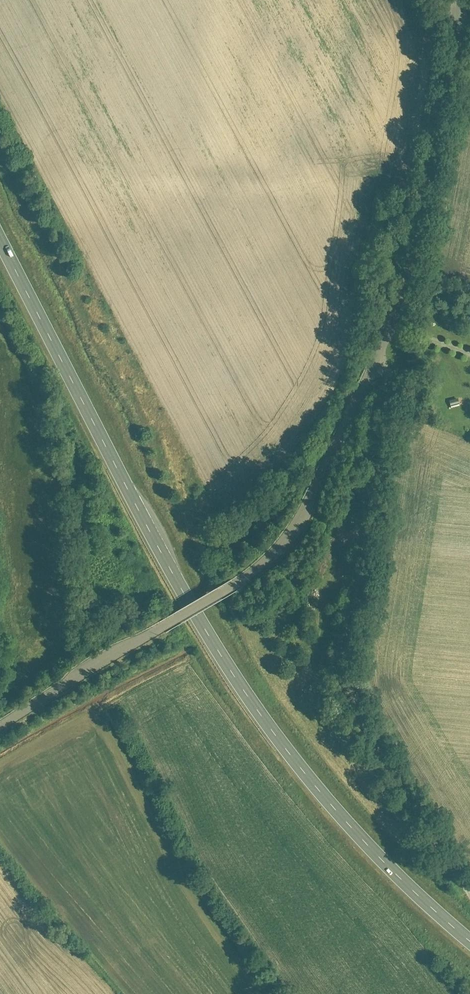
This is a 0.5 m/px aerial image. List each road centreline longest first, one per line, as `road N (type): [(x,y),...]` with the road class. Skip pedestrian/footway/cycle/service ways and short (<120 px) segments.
road 1 (primary): [(0,242),(208,638),(283,747),(369,850),(469,944)]
road 2 (unclassified): [(236,580),(284,541),(384,343),(406,277),(459,28)]
road 3 (unknown): [(329,665),(384,343)]
road 4 (residential): [(0,723),(236,580)]

